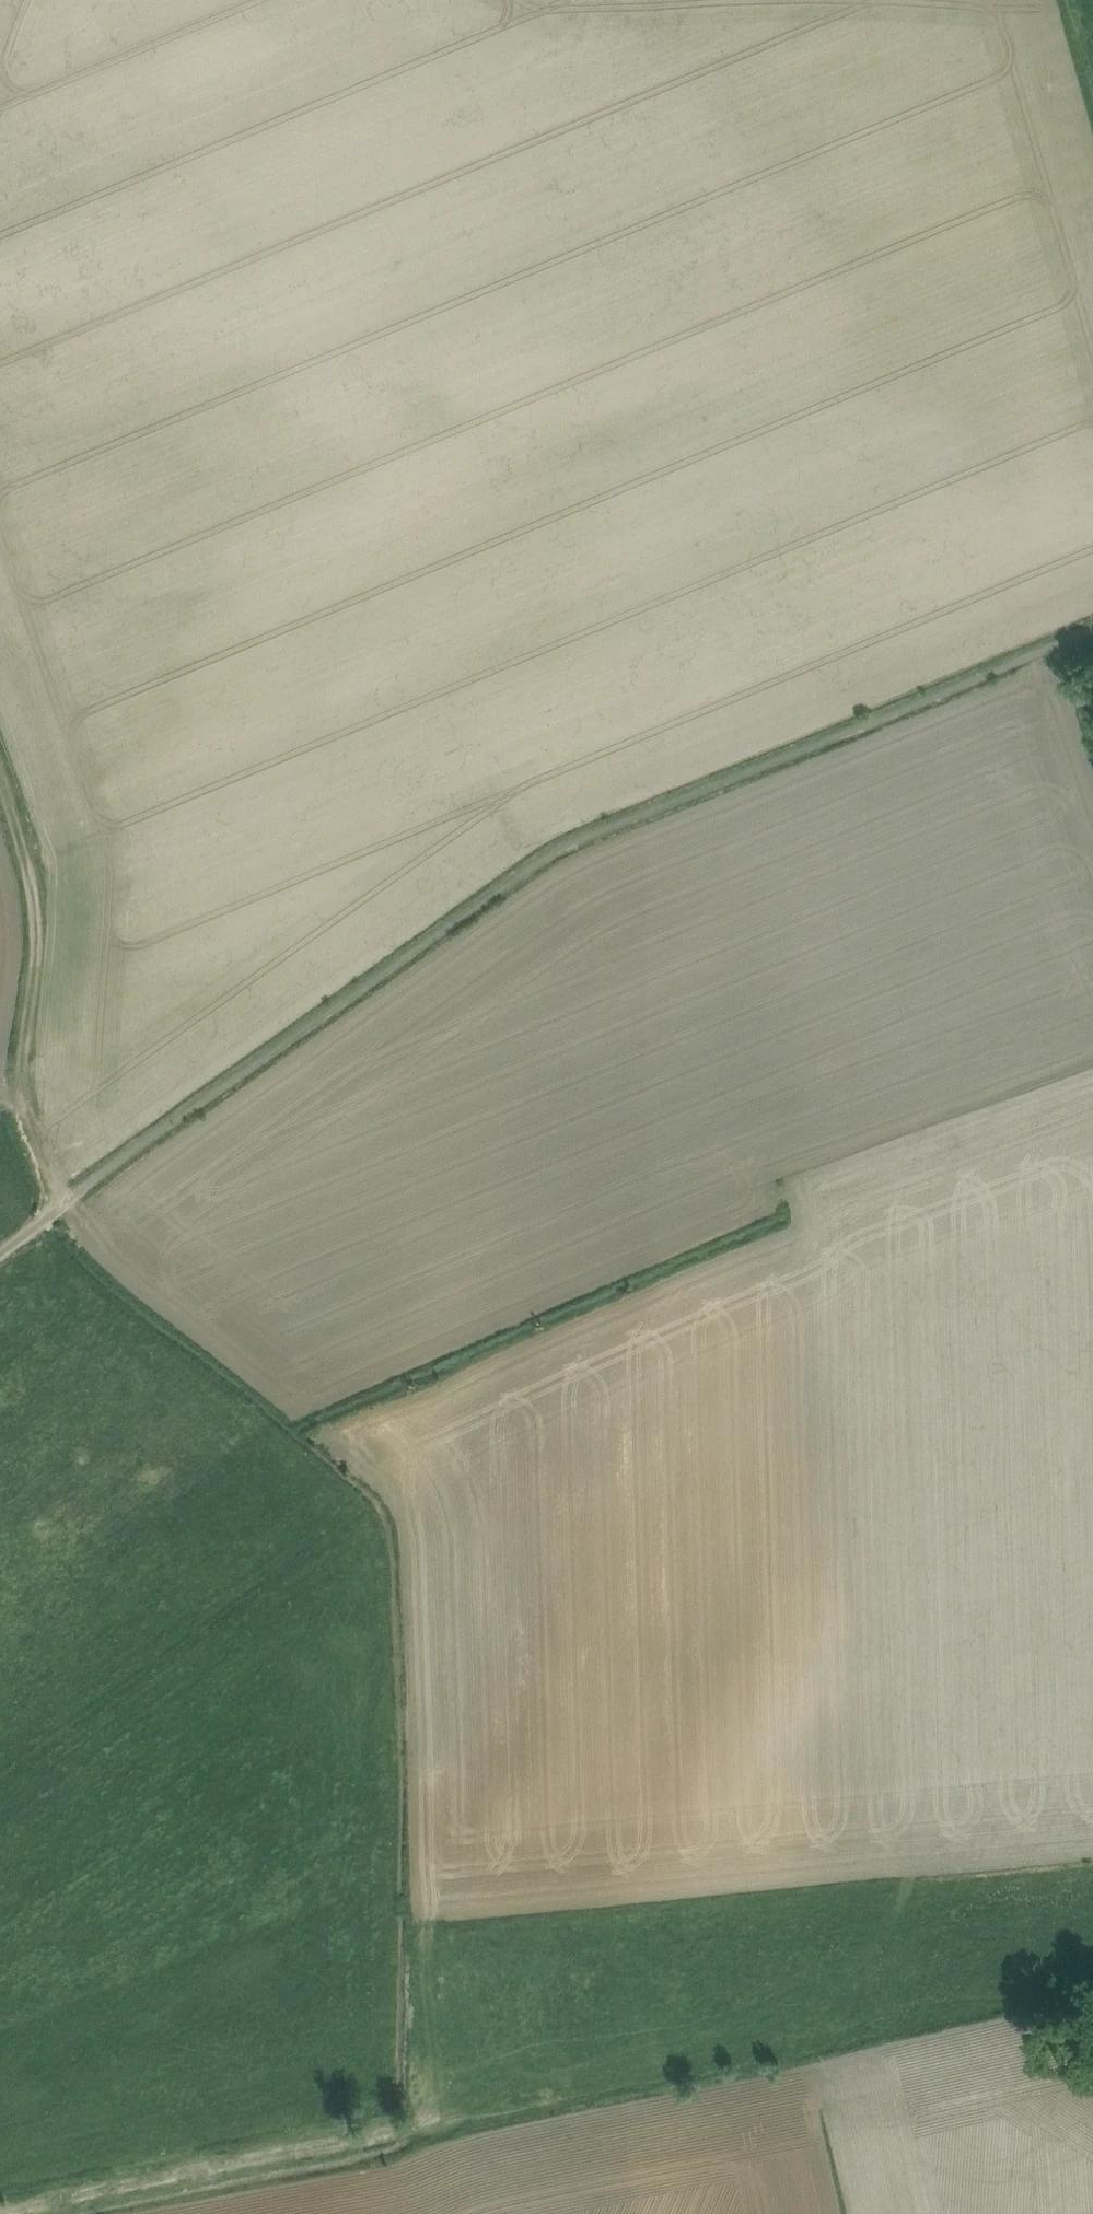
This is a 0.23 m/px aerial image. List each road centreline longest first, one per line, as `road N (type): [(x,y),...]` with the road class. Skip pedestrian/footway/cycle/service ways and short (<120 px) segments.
road 1 (track): [(0,778),(43,904),(17,1097),(29,1158),(59,1207)]
road 2 (track): [(423,2129),(0,2205)]

